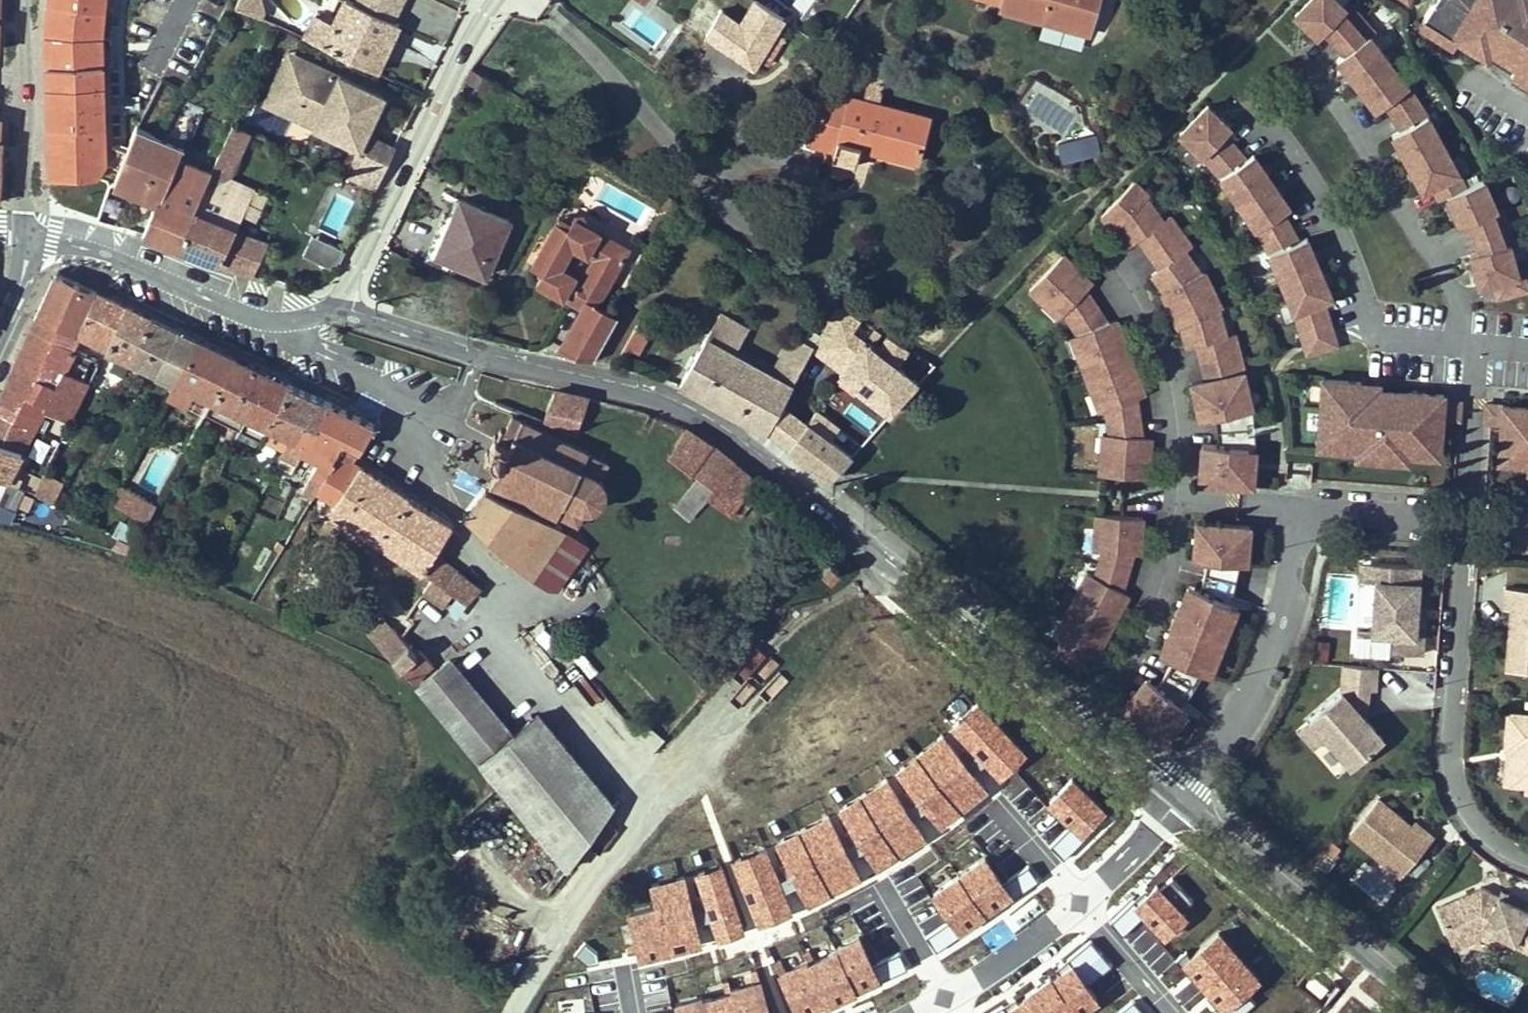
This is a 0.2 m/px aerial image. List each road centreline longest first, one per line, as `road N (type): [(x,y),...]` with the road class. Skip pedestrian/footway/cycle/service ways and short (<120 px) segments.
road 1 (residential): [(1167,801),(728,428),(626,387),(464,352),(333,309)]
road 2 (residential): [(1463,525),(1448,761),(1478,826),(1527,855)]
road 3 (residential): [(528,0),(743,205),(796,182)]
road 4 (residential): [(333,309),(359,272),(451,74),(503,0)]
road 5 (residential): [(1453,346),(1386,341),(1371,331),(1317,200),(1248,105)]
road 6 (residential): [(1167,801),(1434,1012)]
road 7 (residential): [(1453,346),(1456,311),(1447,287),(1355,131),(1302,61)]
road 8 (residential): [(1298,511),(1264,665),(1167,801)]
road 9 (residential): [(333,309),(276,315),(237,307),(26,231)]
road 10 (residential): [(1179,504),(1170,392),(1133,300),(1095,247)]
road 11 (tertiary): [(27,0),(26,231)]
road 12 (residential): [(1179,504),(1160,592),(1113,677)]
road 13 (residential): [(1463,525),(1473,348)]
road 14 (residential): [(1463,525),(1298,511)]

